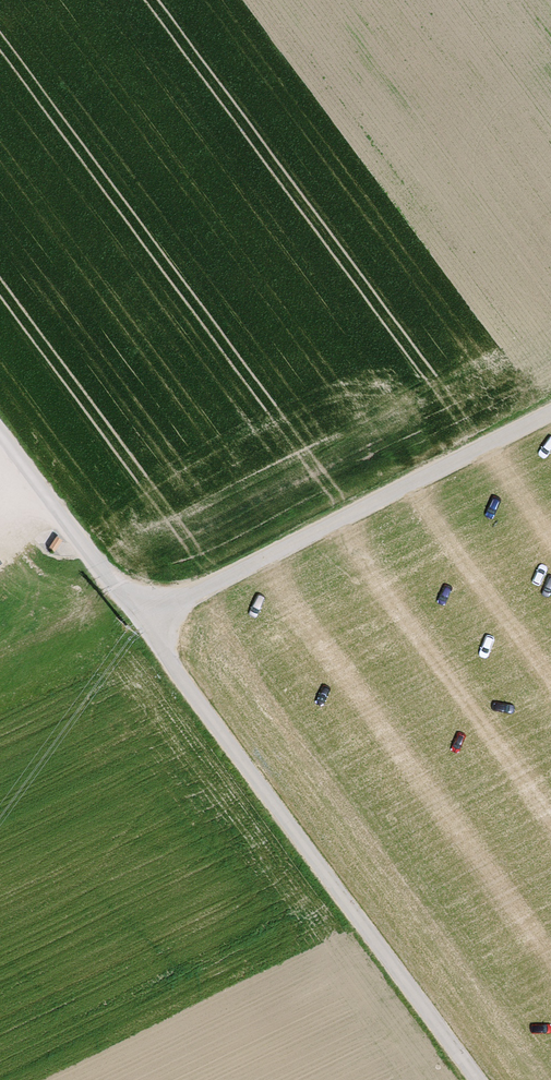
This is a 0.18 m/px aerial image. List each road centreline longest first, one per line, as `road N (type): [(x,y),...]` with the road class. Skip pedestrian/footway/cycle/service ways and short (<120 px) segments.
road 1 (track): [(480,1079),(0,421)]
road 2 (unclassified): [(146,622),(550,416)]

